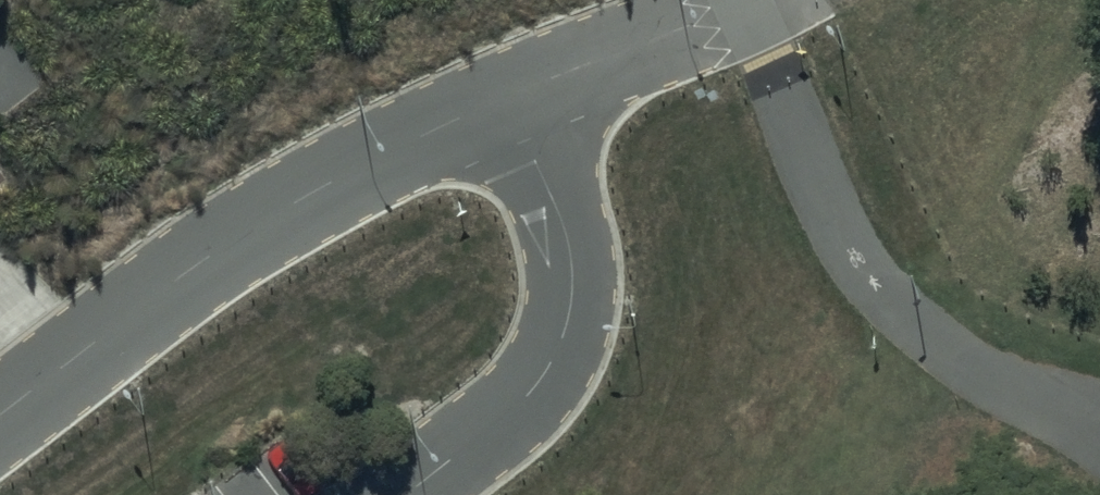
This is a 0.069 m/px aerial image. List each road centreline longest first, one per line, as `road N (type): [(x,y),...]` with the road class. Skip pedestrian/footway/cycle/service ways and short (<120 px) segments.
road 1 (unclassified): [(0,413),(119,320),(296,203),(504,98)]
road 2 (unclassified): [(504,98),(568,247),(572,279),(562,334),(540,381),(406,494)]
road 3 (unclassified): [(504,98),(742,0)]

